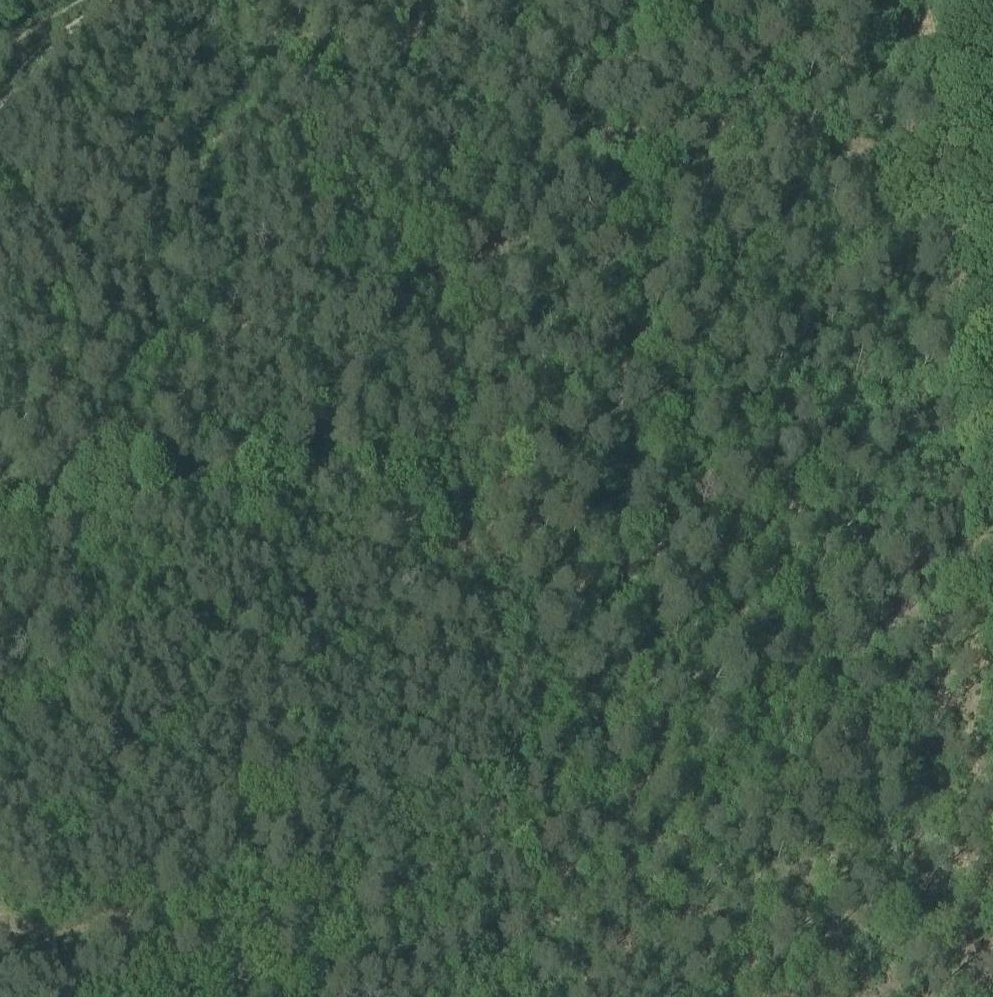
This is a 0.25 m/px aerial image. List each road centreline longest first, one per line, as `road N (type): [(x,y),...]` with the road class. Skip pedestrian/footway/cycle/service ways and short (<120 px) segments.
road 1 (track): [(0,548),(283,505),(352,514),(461,555),(487,626),(501,702),(493,865),(530,914),(633,996)]
road 2 (track): [(0,110),(66,41),(142,0)]
road 3 (track): [(421,996),(513,892)]

